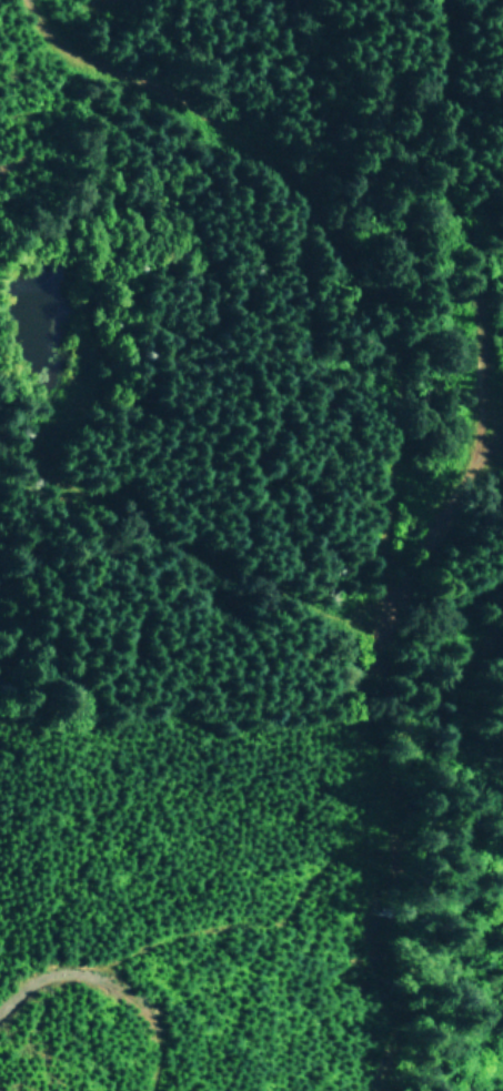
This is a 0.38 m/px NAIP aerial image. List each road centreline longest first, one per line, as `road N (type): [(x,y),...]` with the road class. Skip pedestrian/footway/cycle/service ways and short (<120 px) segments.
road 1 (residential): [(28,0),(62,48),(158,90),(288,173),(385,317),(393,442),(362,639),(378,659),(412,671),(442,668),(502,630)]
road 2 (residential): [(0,435),(362,639)]
road 3 (track): [(171,1090),(162,1081),(99,1068),(0,1080)]

